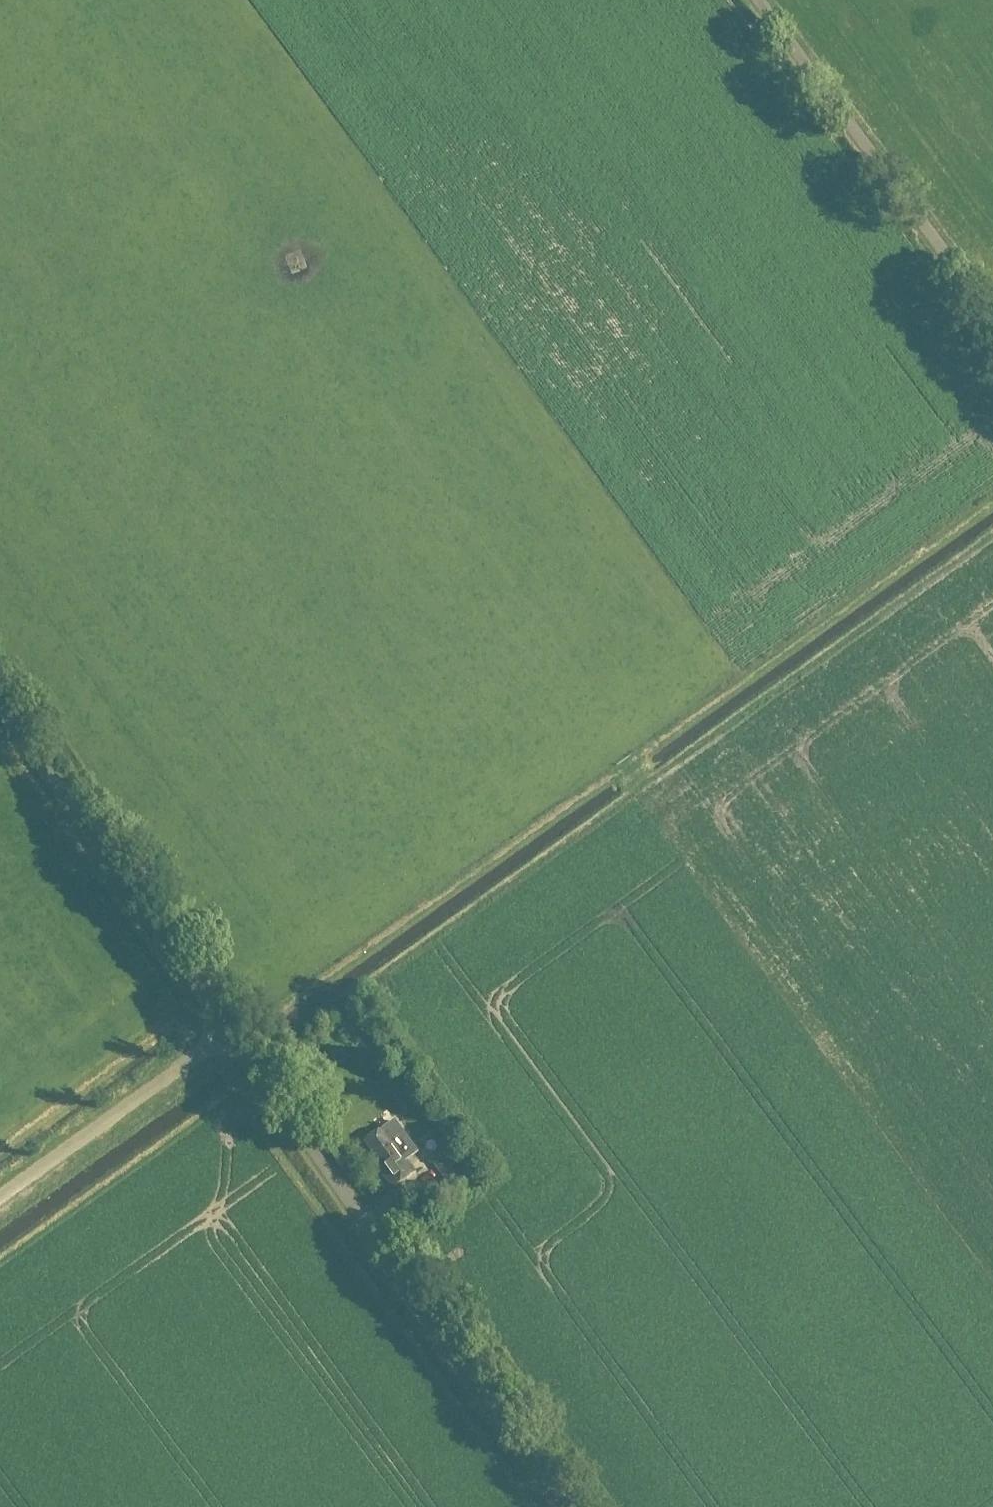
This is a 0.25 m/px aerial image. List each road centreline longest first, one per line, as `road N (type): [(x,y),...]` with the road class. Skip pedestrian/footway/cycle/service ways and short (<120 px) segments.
road 1 (unclassified): [(568,1506),(229,1034)]
road 2 (unclassified): [(229,1034),(0,707)]
road 3 (unclassified): [(992,319),(756,0)]
road 4 (unclassified): [(0,1199),(229,1034)]

